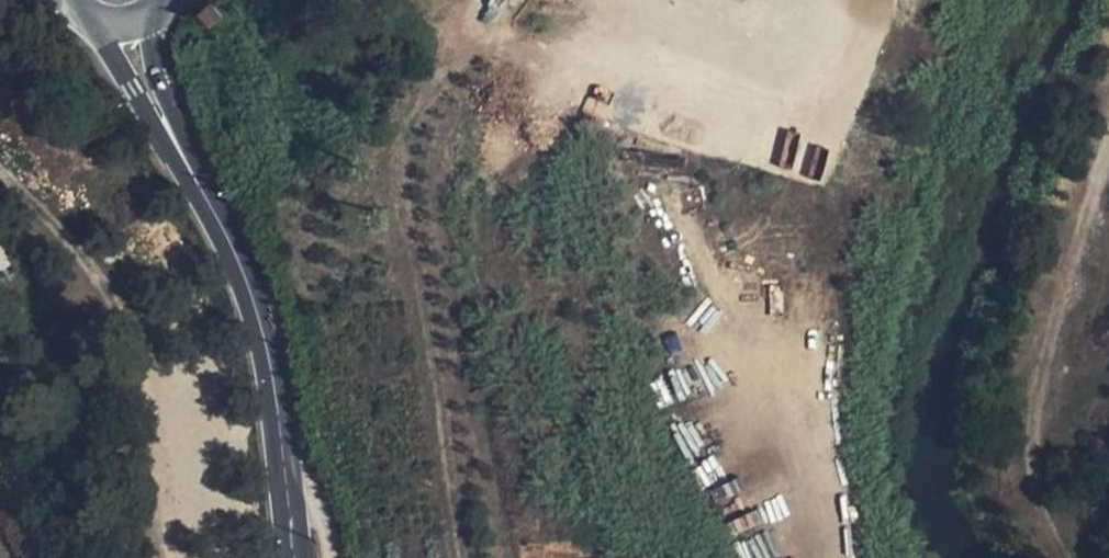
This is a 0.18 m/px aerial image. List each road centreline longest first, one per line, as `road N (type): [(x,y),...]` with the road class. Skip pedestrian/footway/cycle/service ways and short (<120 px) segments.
road 1 (track): [(839,0),(834,46),(819,69),(772,95),(745,94),(601,40),(470,57),(421,98),(393,148),(393,190),(457,557)]
road 2 (track): [(1108,126),(1054,311),(1033,421),(1037,502),(1063,557)]
road 3 (tertiary): [(178,148),(258,298),(272,351),(294,557)]
road 4 (track): [(823,557),(757,364),(675,203)]
road 5 (tertiary): [(105,27),(178,148)]
road 6 (tertiary): [(178,148),(155,76),(152,14)]

